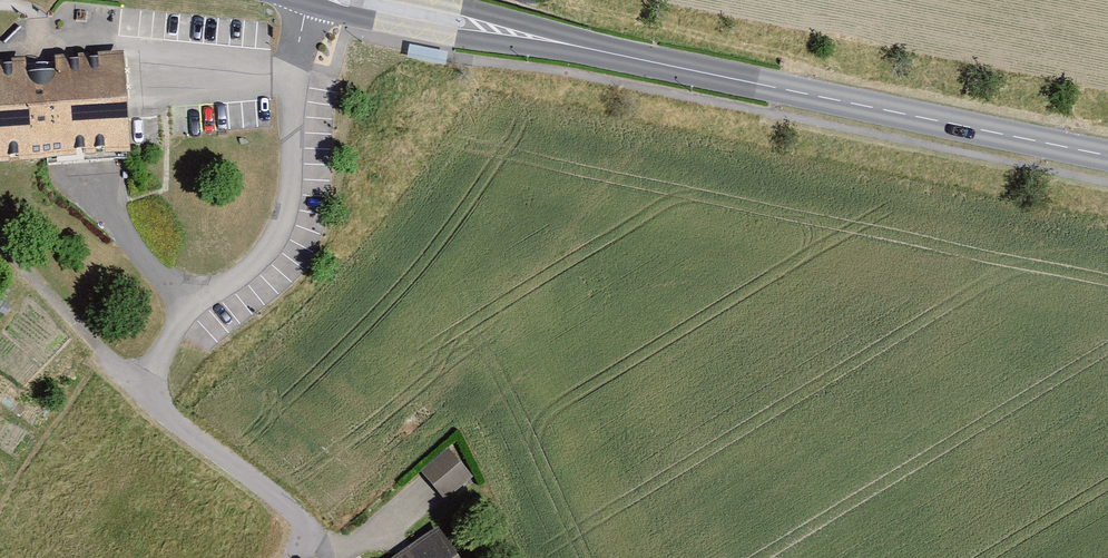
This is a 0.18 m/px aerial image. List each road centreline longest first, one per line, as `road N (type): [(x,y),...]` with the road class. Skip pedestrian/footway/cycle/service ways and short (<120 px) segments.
road 1 (residential): [(307,0),(293,81),(288,203),(271,247),(177,319),(140,388),(308,530)]
road 2 (tertiary): [(1107,155),(721,75)]
road 3 (tertiary): [(347,0),(721,75)]

